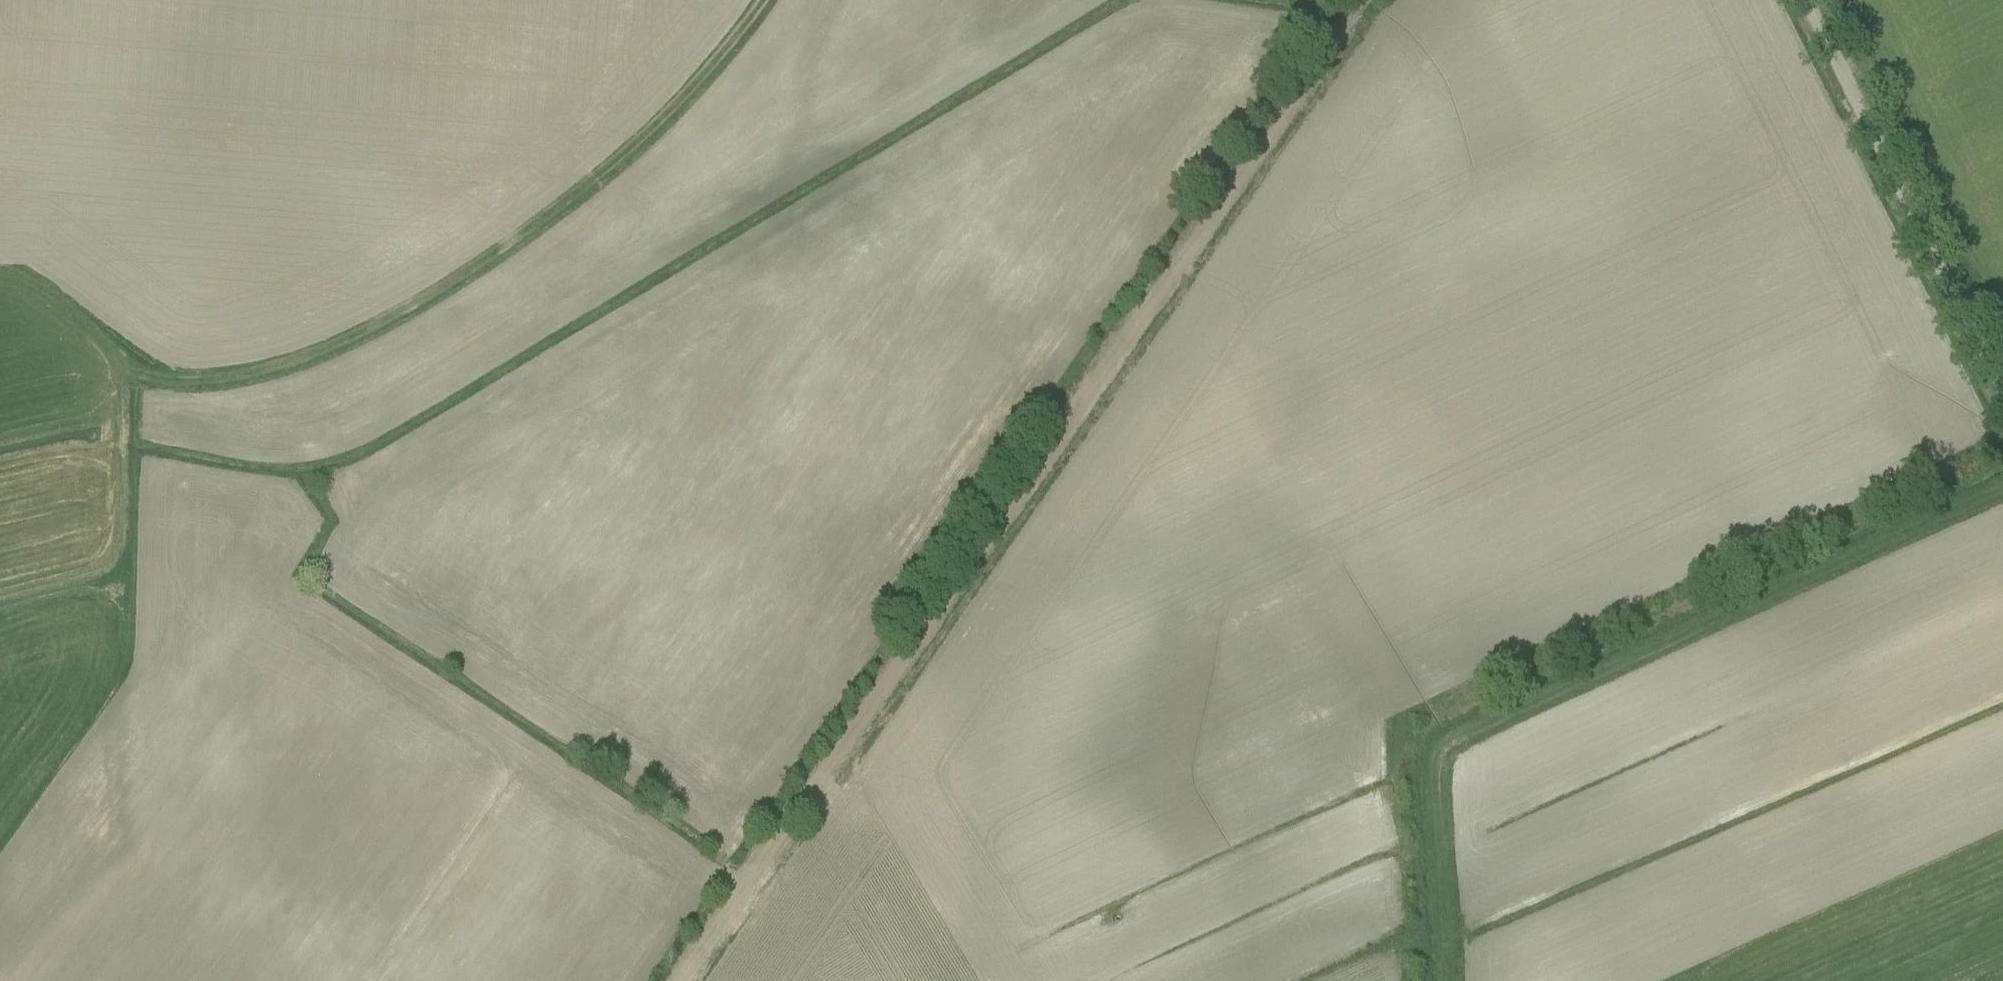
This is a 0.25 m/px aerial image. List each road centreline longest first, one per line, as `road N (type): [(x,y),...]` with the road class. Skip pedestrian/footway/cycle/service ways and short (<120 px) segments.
road 1 (track): [(1365,0),(677,980)]
road 2 (unclassified): [(2002,395),(1806,0)]

